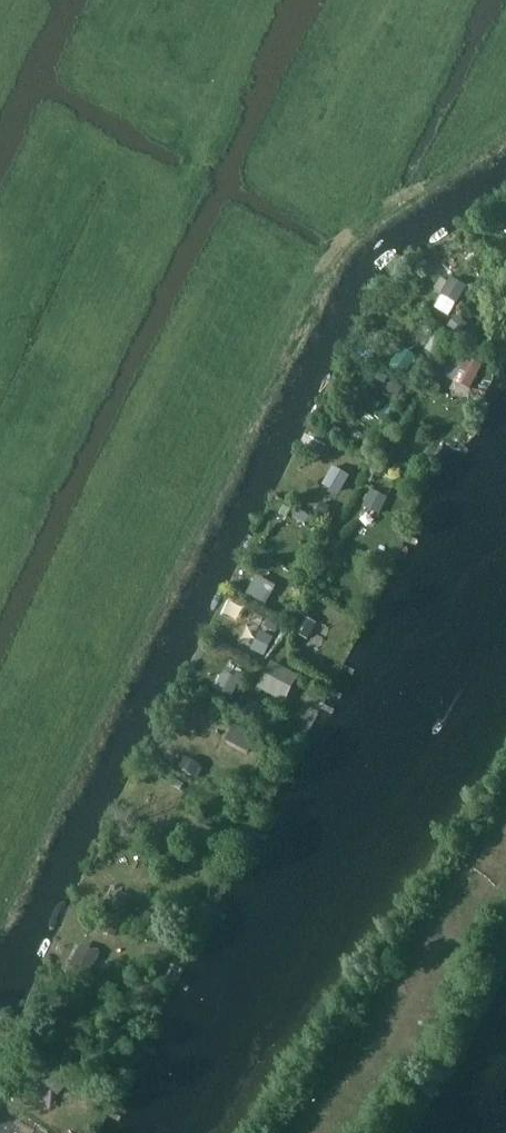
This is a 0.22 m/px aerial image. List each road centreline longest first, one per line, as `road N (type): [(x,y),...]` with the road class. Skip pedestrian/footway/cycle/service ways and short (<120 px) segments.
road 1 (track): [(291,1132),(441,894),(505,808)]

